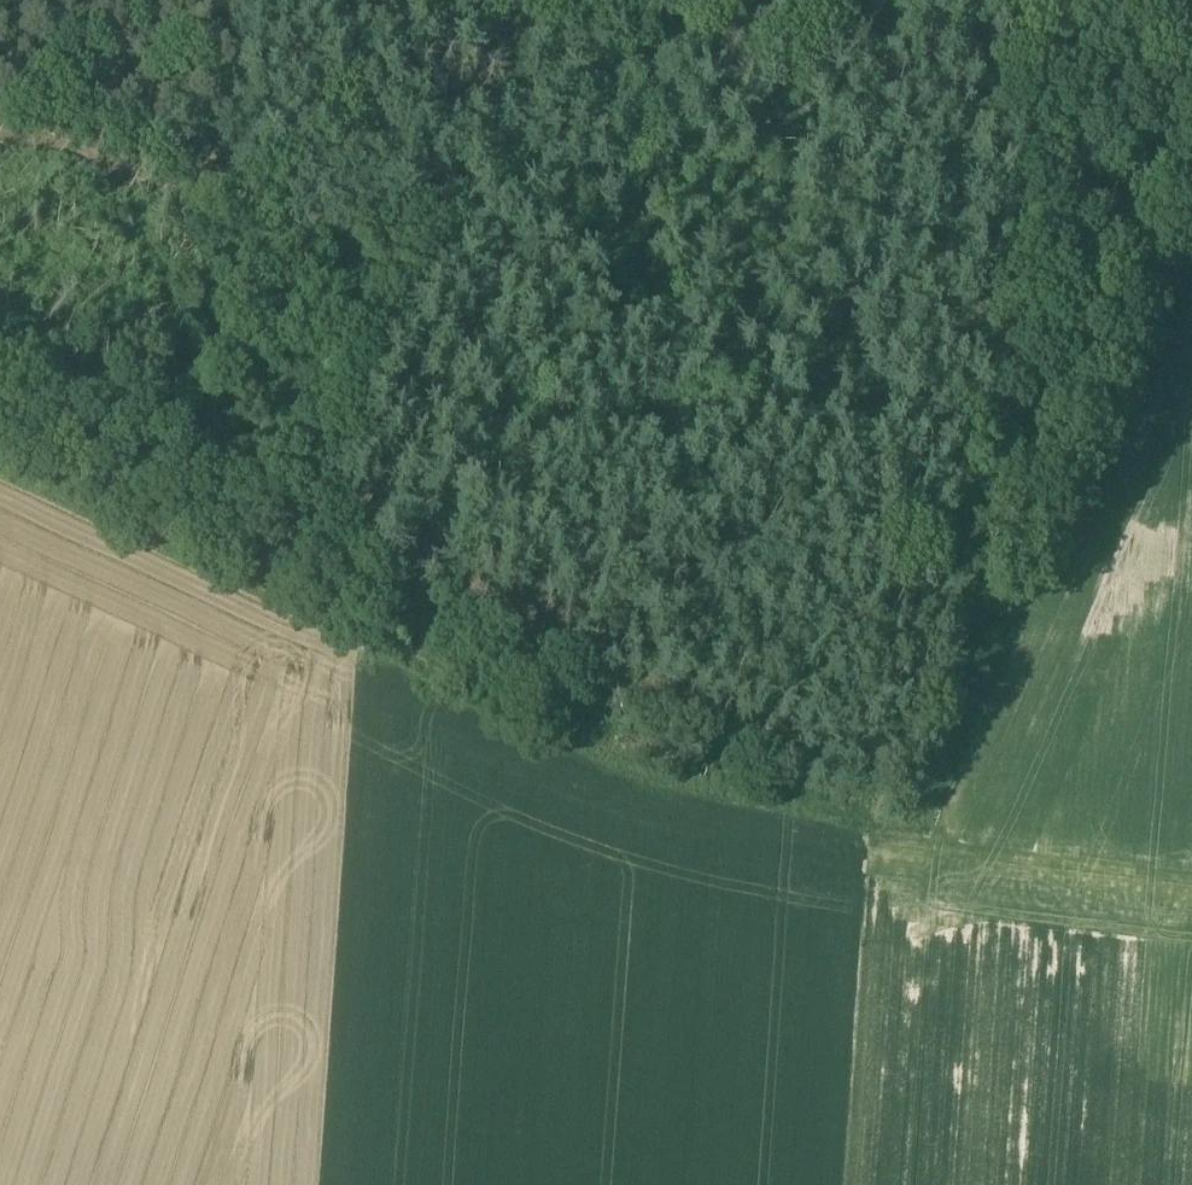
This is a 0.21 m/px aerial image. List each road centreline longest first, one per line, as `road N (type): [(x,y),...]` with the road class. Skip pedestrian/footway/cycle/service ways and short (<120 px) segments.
road 1 (unclassified): [(1191,47),(934,0)]

